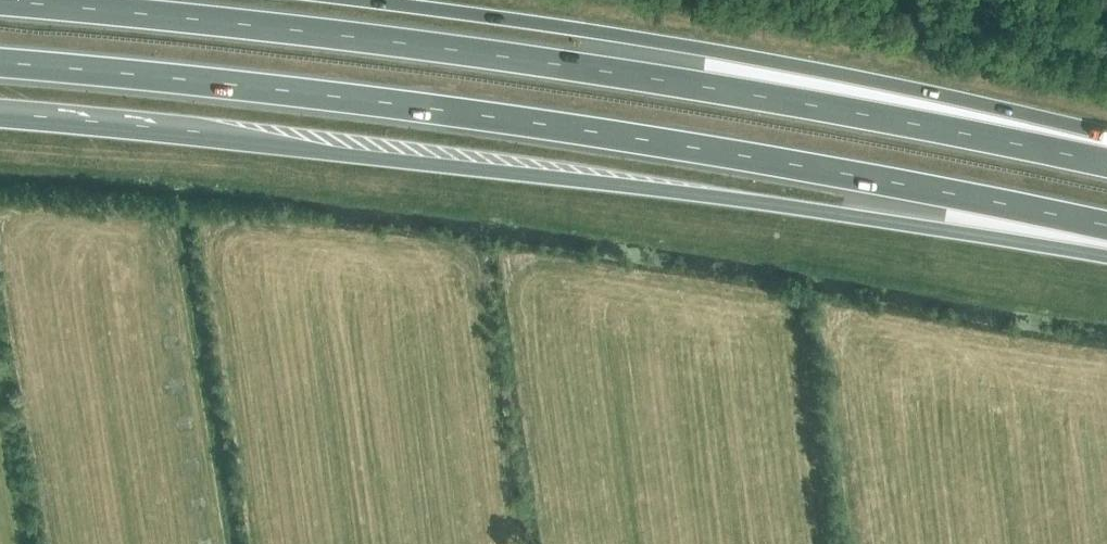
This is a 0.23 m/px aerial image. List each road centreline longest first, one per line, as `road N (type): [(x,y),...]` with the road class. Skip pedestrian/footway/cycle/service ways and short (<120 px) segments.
road 1 (trunk): [(1106,164),(661,80),(289,29),(0,1)]
road 2 (trunk): [(0,62),(489,117),(1106,226)]
road 3 (trunk): [(0,116),(1106,244)]
road 4 (trunk): [(1106,158),(712,53),(340,0)]

